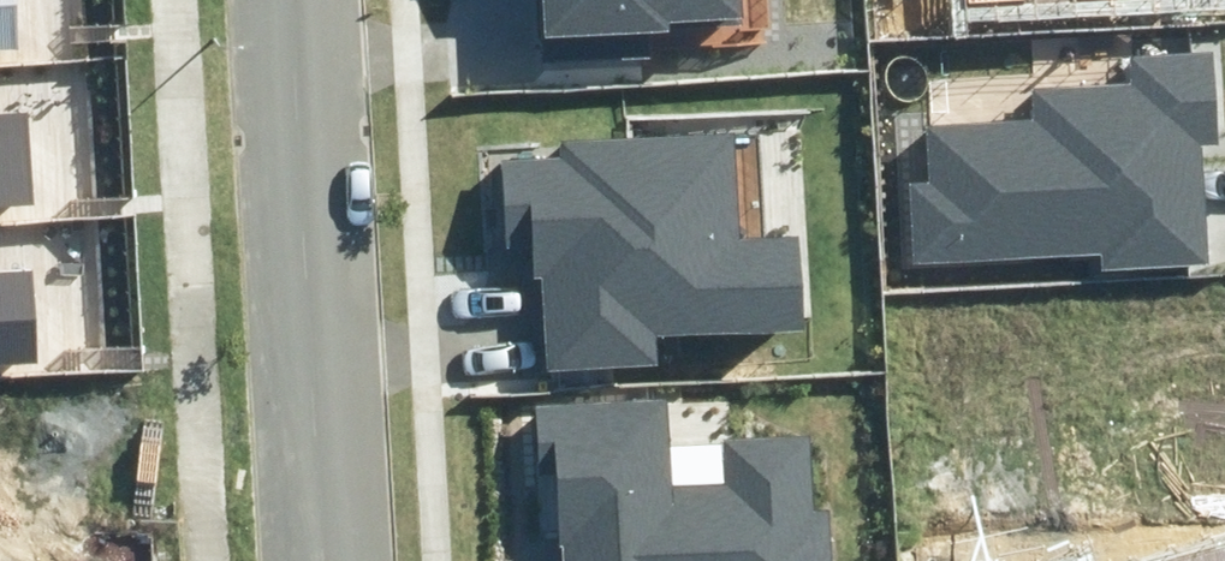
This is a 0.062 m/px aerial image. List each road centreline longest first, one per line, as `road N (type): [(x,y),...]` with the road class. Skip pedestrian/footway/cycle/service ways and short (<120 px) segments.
road 1 (tertiary): [(291,0),(319,560)]

